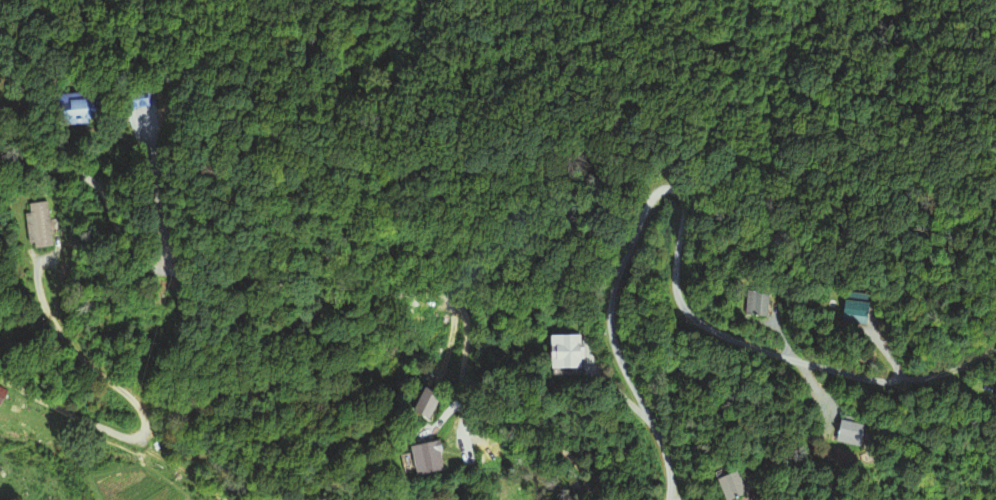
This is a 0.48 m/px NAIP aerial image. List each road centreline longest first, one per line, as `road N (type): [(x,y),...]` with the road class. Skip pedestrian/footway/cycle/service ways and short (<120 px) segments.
road 1 (residential): [(669,499),(667,462),(617,357),(609,311),(620,264),(656,193),(675,191),(683,199),(674,286),(682,309),(702,325),(868,379),(932,374)]
road 2 (residential): [(588,499),(583,475),(554,446),(468,431),(458,402),(468,334),(454,303),(426,293),(322,301)]
road 3 (residential): [(322,301),(252,275),(148,265),(87,175),(0,159)]
road 4 (residential): [(124,434),(0,379)]

